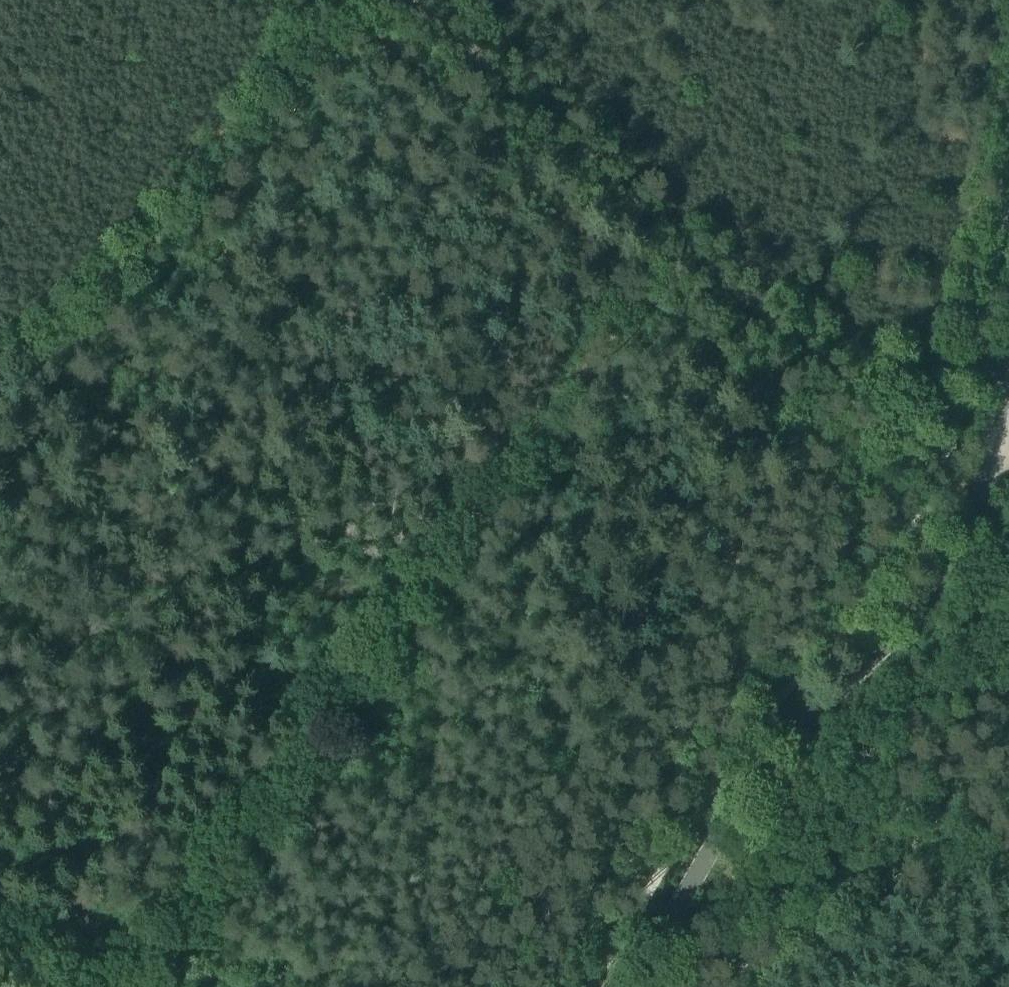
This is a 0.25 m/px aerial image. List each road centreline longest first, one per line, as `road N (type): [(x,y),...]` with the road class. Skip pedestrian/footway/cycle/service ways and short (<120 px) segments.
road 1 (track): [(977,499),(943,478),(683,233),(412,0)]
road 2 (tertiary): [(629,986),(744,795),(799,728),(924,606),(977,499),(1008,367)]

